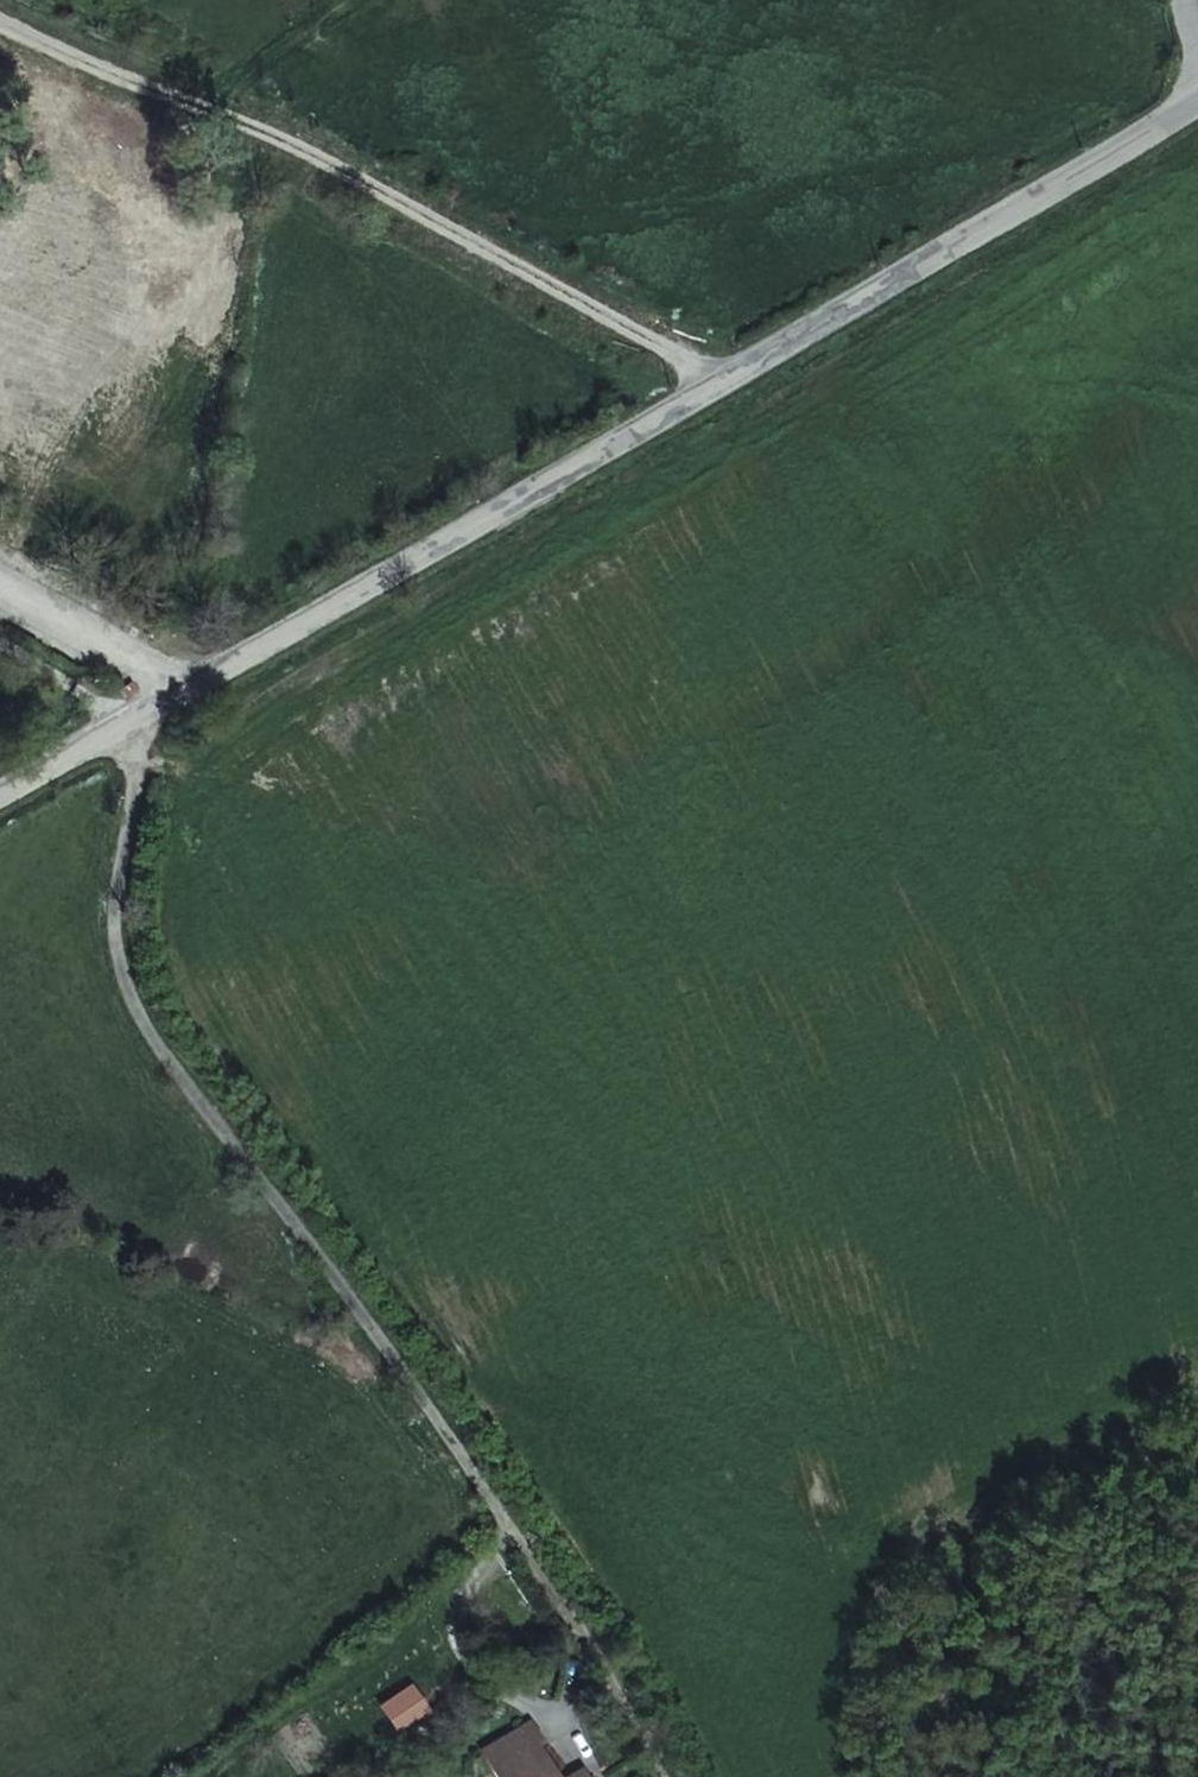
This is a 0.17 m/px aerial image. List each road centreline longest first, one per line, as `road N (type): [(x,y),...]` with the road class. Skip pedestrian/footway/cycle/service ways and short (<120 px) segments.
road 1 (unclassified): [(662,1776),(429,1395),(187,1085),(136,999),(122,953),(118,897),(150,704)]
road 2 (unclassified): [(188,682),(1197,100)]
road 3 (unclassified): [(0,577),(188,682)]
road 4 (unclassified): [(0,790),(150,704)]

